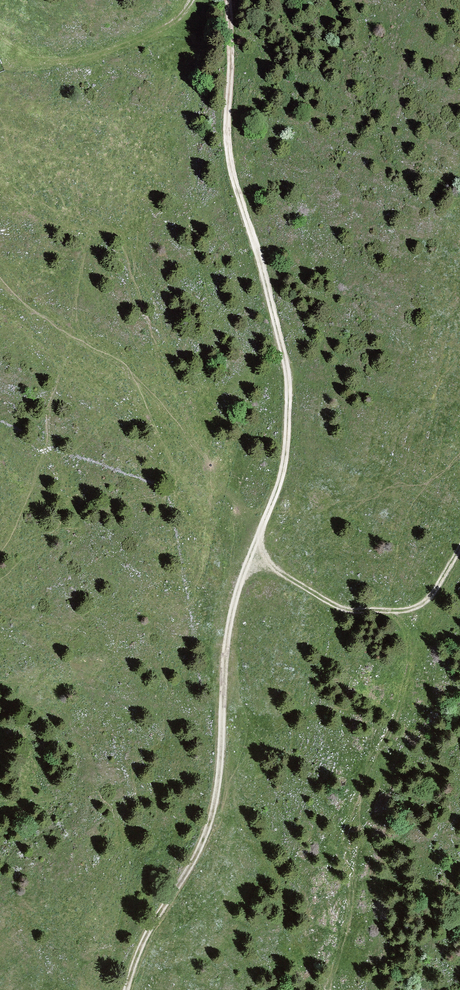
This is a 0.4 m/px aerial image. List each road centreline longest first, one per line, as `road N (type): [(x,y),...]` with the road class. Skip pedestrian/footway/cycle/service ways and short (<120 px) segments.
road 1 (track): [(228,0),(228,159),(288,391),(283,469),(261,528),(272,565)]
road 2 (track): [(126,989),(142,945),(211,819),(227,637),(261,528)]
road 3 (track): [(459,548),(427,599),(400,611),(342,608),(272,565)]
road 4 (track): [(4,66),(98,55),(162,29),(191,0)]

